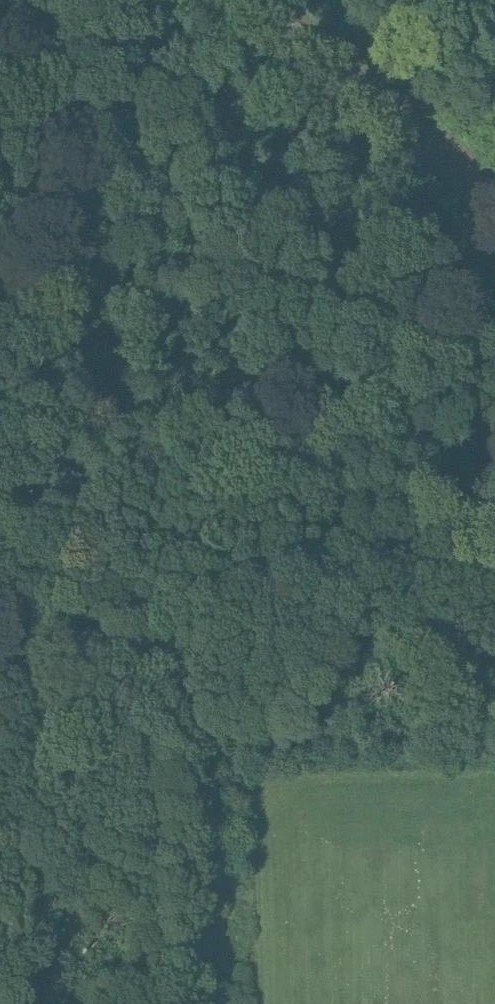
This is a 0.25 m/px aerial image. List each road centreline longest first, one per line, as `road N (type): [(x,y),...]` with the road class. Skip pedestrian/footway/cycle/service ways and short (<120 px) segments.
road 1 (secondary): [(494,201),(248,0)]

